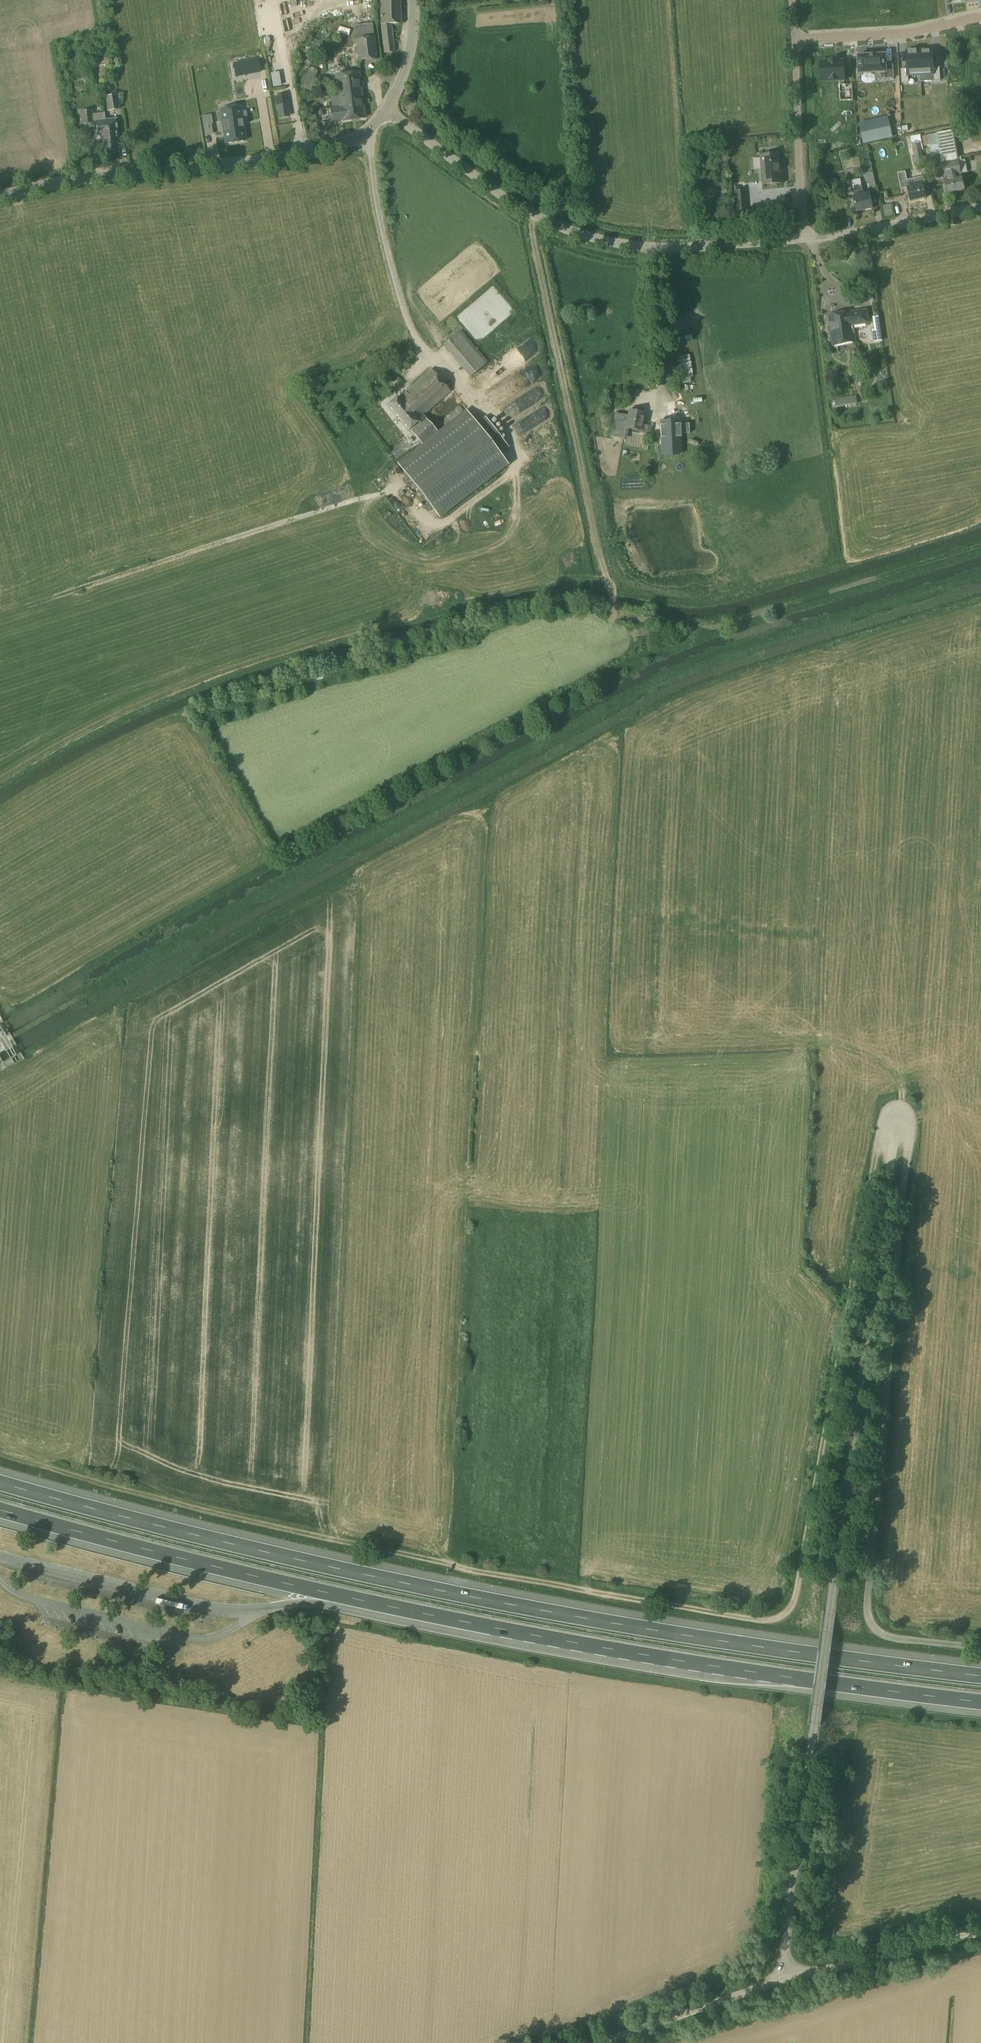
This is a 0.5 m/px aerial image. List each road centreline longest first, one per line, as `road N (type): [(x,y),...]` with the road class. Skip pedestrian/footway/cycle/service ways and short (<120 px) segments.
road 1 (unclassified): [(790,1974),(785,1950),(899,1116),(911,1130),(871,1619),(890,1633),(980,1645)]
road 2 (track): [(899,1116),(887,1118),(881,1142),(790,1612),(727,1612),(455,1563),(0,1451)]
road 3 (track): [(980,574),(735,649),(644,687),(0,1044)]
road 4 (motorway): [(980,1672),(498,1602),(261,1551),(0,1482)]
road 5 (motorway): [(466,1622),(756,1672),(980,1699)]
road 6 (track): [(525,462),(445,522),(432,524),(393,492),(71,592)]
road 7 (motorway): [(0,1509),(466,1622)]
road 8 (tertiary): [(806,240),(652,248),(575,234),(508,200),(387,110)]
road 9 (track): [(609,622),(612,591),(532,232),(535,215)]
road 10 (tertiary): [(0,196),(73,180),(304,156),(341,146),(387,110)]
road 11 (track): [(611,613),(720,626),(980,547)]
road 12 (unclassified): [(595,2042),(790,1974)]
road 13 (residential): [(806,240),(795,40)]
road 14 (unclassified): [(790,1974),(980,1930)]
road 15 (residential): [(795,40),(915,34),(980,19)]
road 16 (tertiary): [(980,205),(806,240)]
road 17 (motorway): [(292,1601),(466,1622)]

